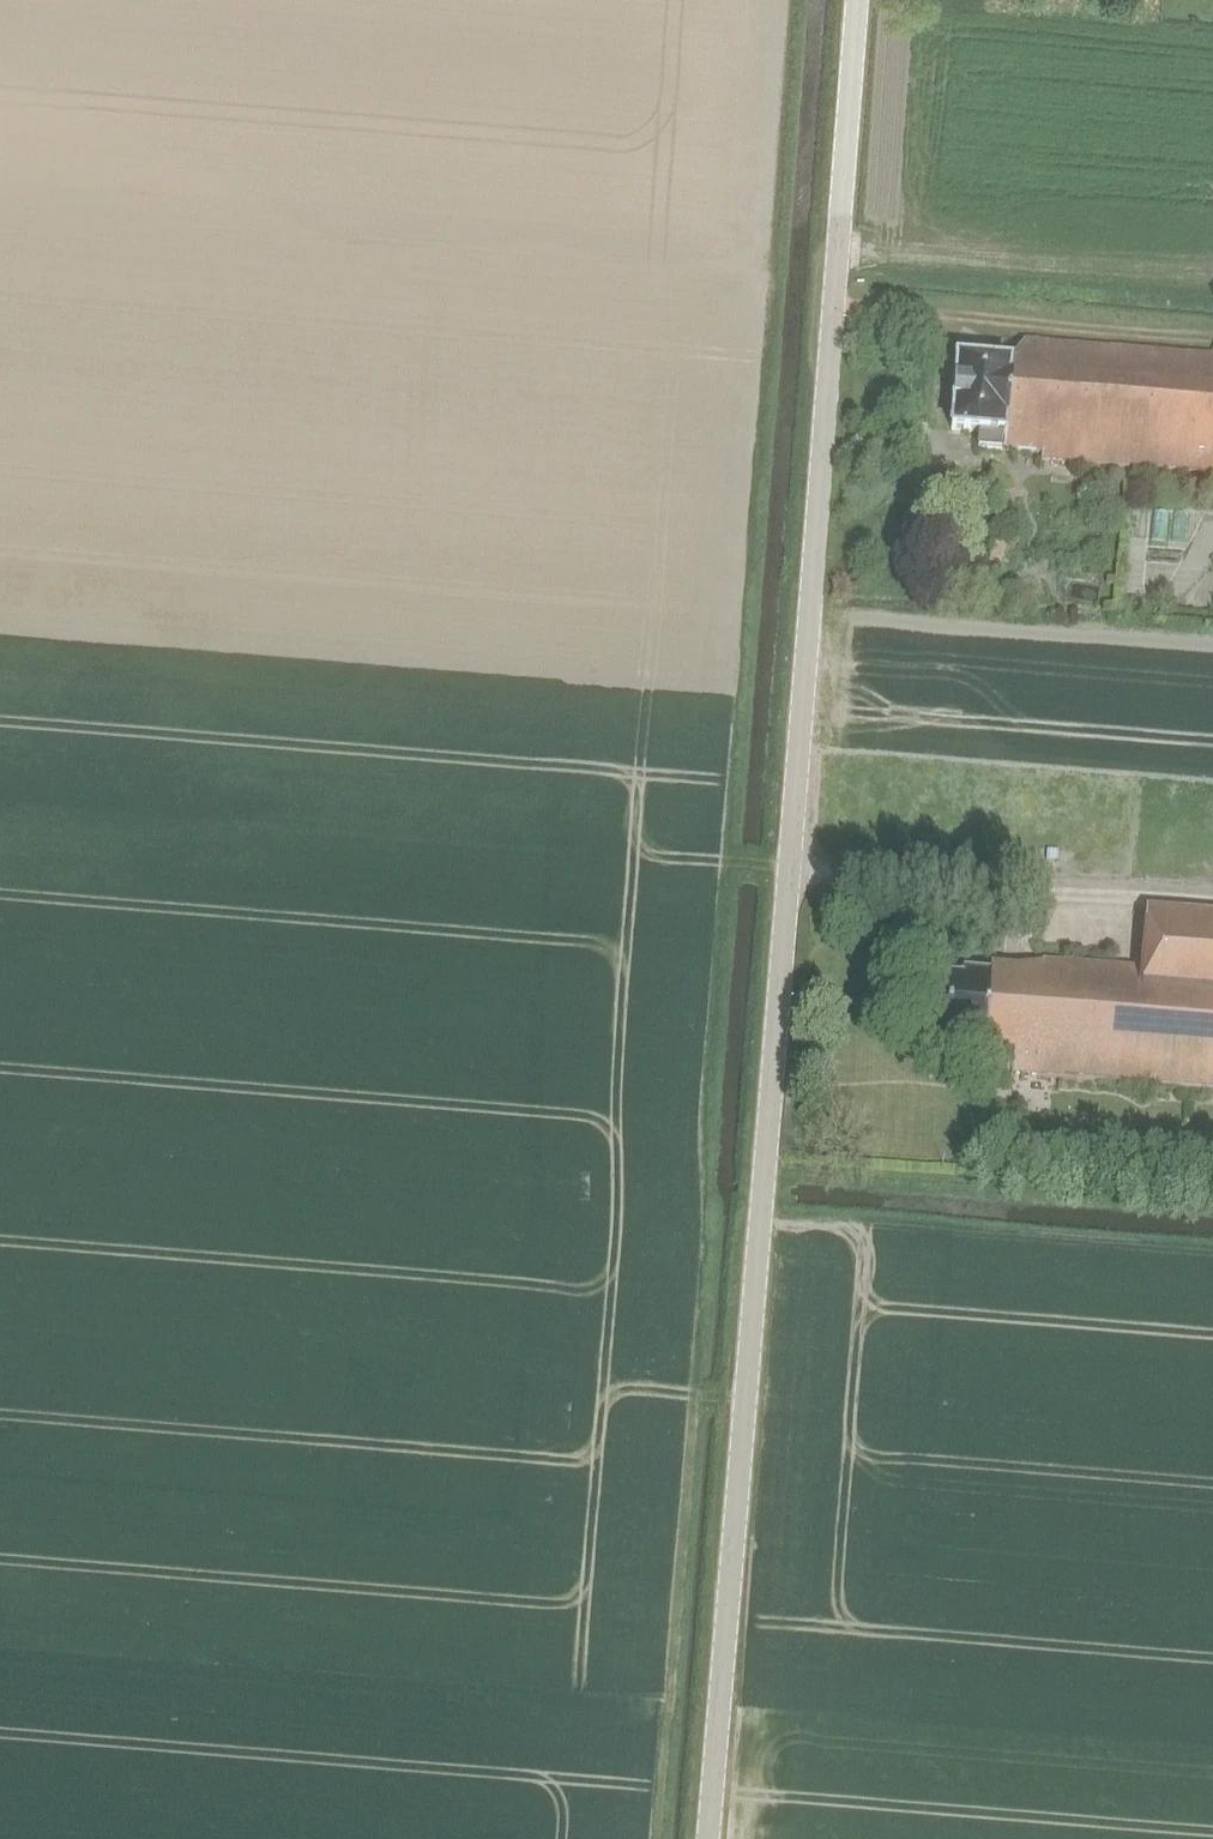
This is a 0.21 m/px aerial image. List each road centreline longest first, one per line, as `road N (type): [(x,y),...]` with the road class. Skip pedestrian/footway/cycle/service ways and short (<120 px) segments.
road 1 (unclassified): [(709,1838),(861,0)]

